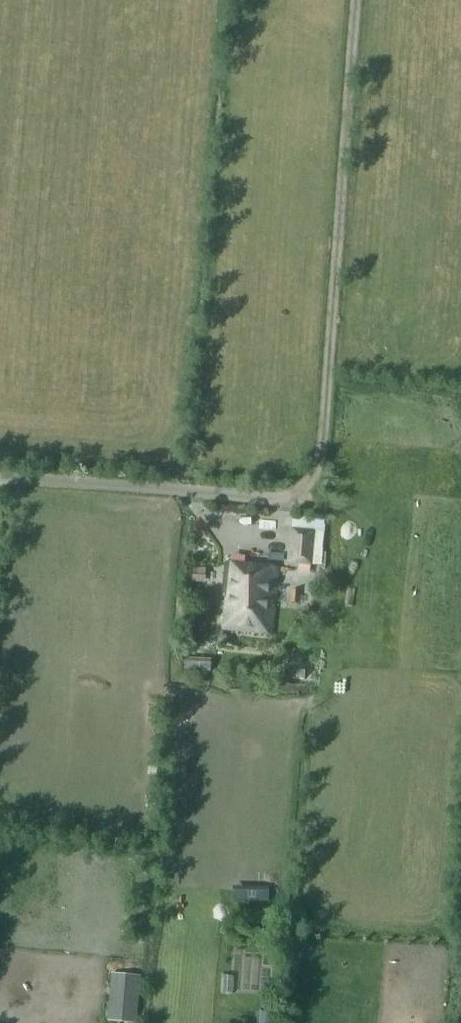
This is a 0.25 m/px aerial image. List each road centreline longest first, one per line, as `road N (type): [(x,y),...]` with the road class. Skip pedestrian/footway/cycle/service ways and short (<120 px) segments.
road 1 (track): [(289,498),(311,483),(322,463),(358,0)]
road 2 (residential): [(0,478),(289,498)]

